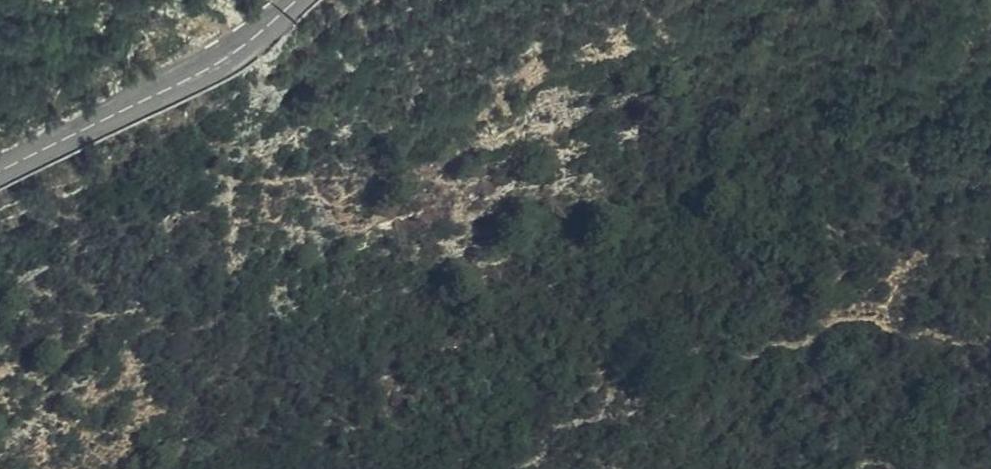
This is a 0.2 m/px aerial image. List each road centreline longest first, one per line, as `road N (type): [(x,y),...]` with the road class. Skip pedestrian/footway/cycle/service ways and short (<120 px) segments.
road 1 (tertiary): [(297,0),(210,65),(0,170)]

